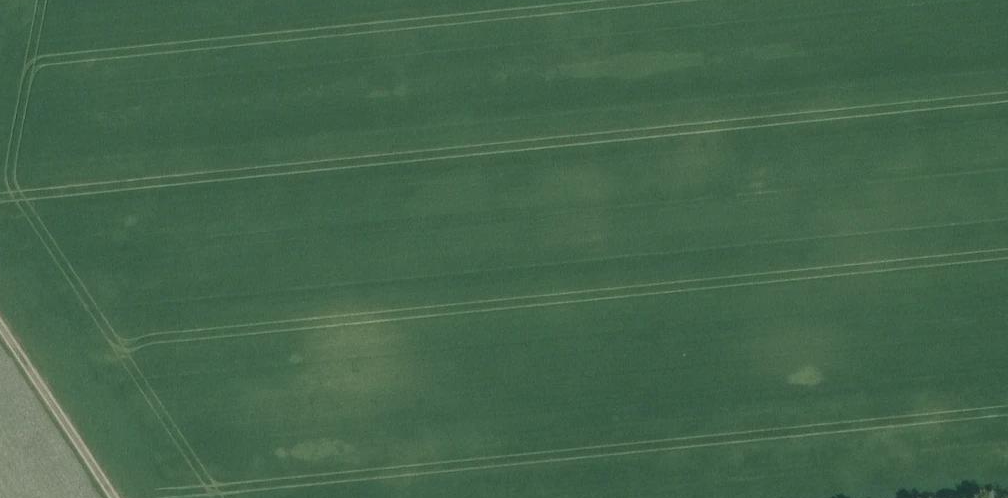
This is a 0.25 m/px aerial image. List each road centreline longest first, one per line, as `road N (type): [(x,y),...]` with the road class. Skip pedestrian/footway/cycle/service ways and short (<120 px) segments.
road 1 (track): [(114,497),(0,325)]

